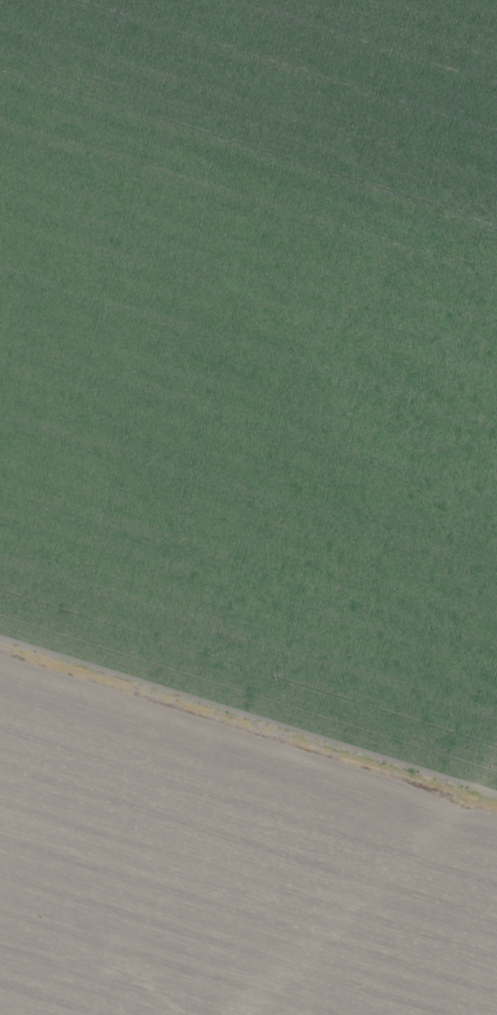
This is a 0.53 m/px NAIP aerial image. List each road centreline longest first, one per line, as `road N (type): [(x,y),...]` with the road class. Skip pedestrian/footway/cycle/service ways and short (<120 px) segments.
road 1 (residential): [(496,820),(0,667)]

